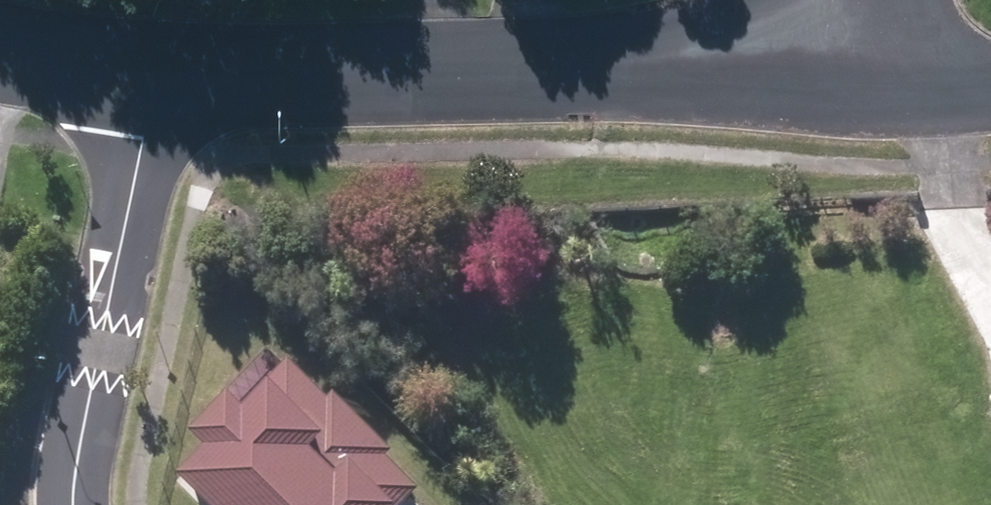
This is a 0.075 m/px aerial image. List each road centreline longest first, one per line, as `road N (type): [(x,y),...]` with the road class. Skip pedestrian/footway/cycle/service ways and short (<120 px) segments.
road 1 (residential): [(150,74),(698,63)]
road 2 (residential): [(150,74),(77,472),(79,504)]
road 3 (residential): [(990,84),(884,87),(698,63)]
road 4 (residential): [(0,41),(150,74)]

